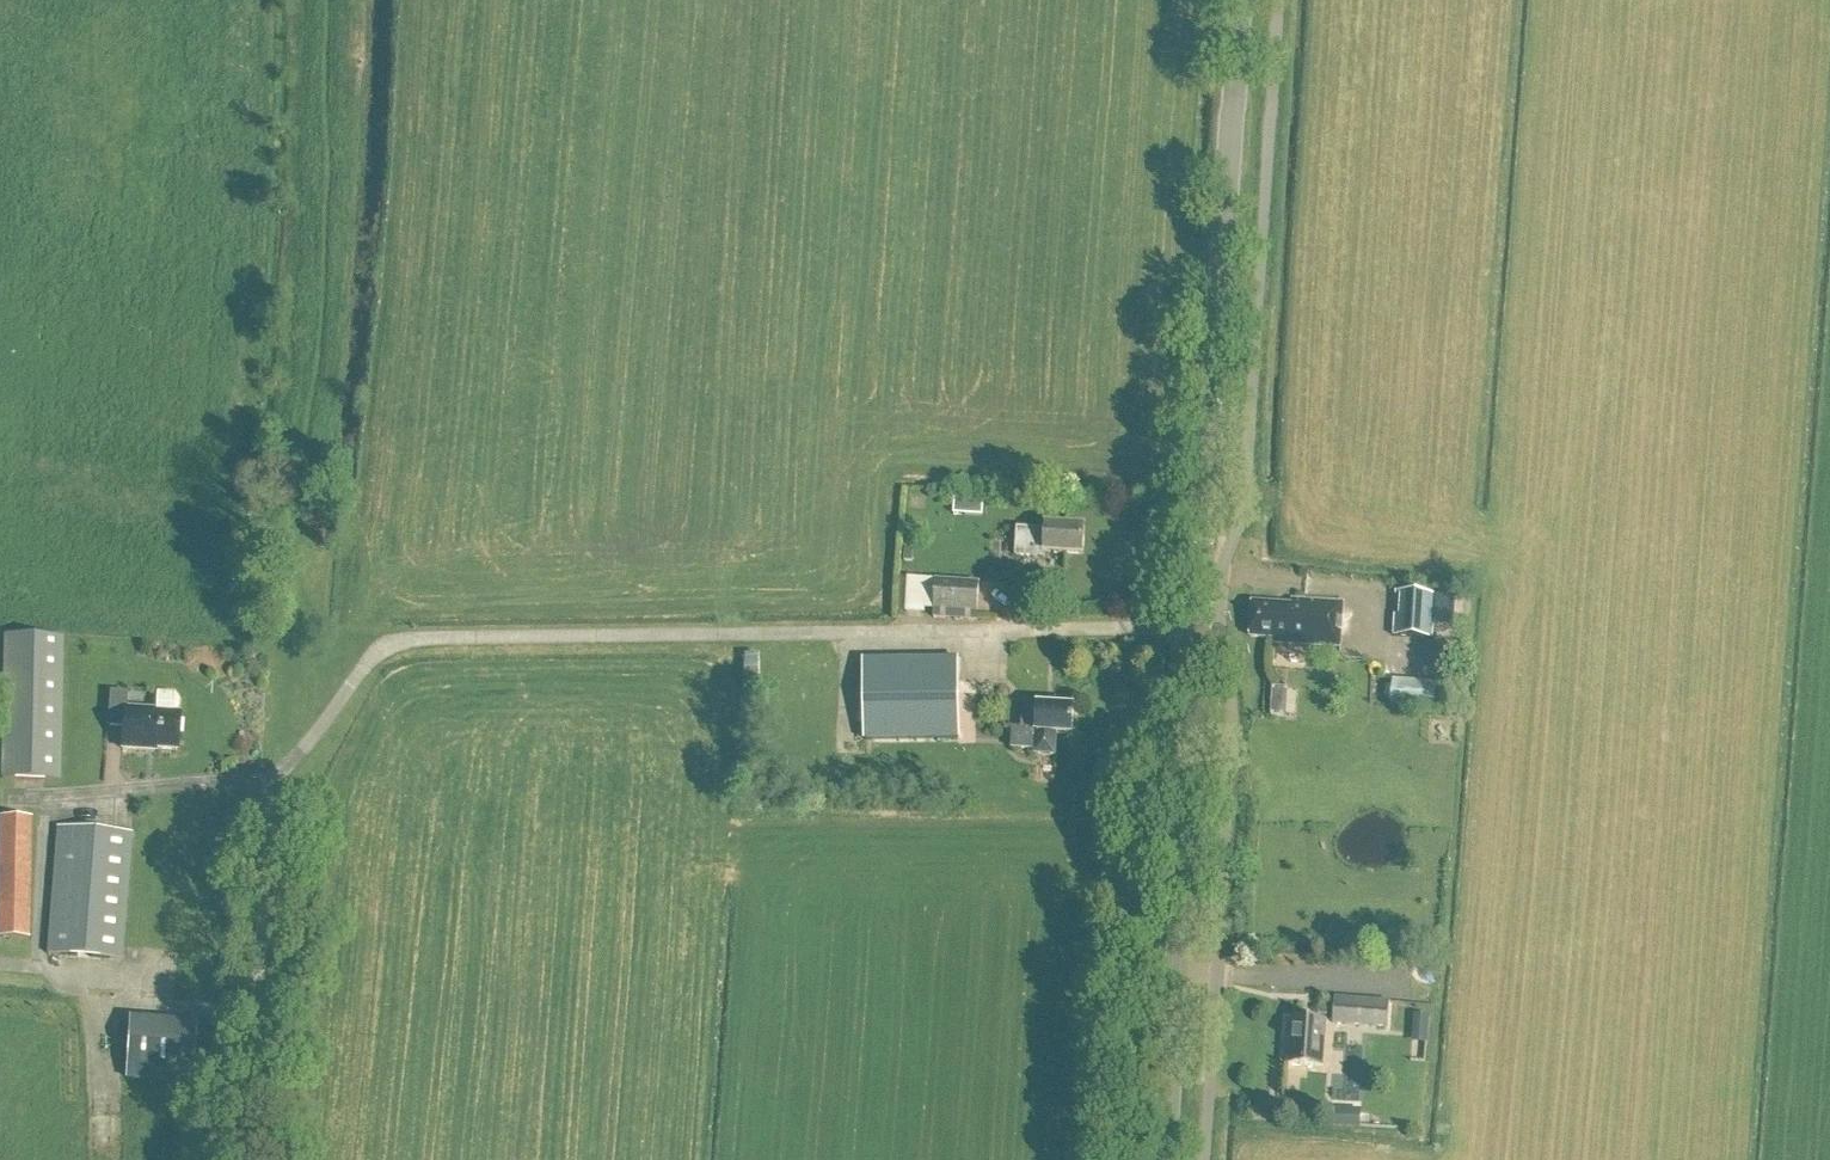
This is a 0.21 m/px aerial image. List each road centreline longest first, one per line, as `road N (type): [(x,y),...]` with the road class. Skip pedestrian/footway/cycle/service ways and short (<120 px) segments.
road 1 (unclassified): [(243,1159),(273,790),(392,643),(1199,628)]
road 2 (tertiary): [(1199,628),(1240,0)]
road 3 (tertiary): [(1159,1159),(1199,628)]
road 4 (track): [(0,967),(46,971),(106,1005),(239,1012),(255,1003)]

